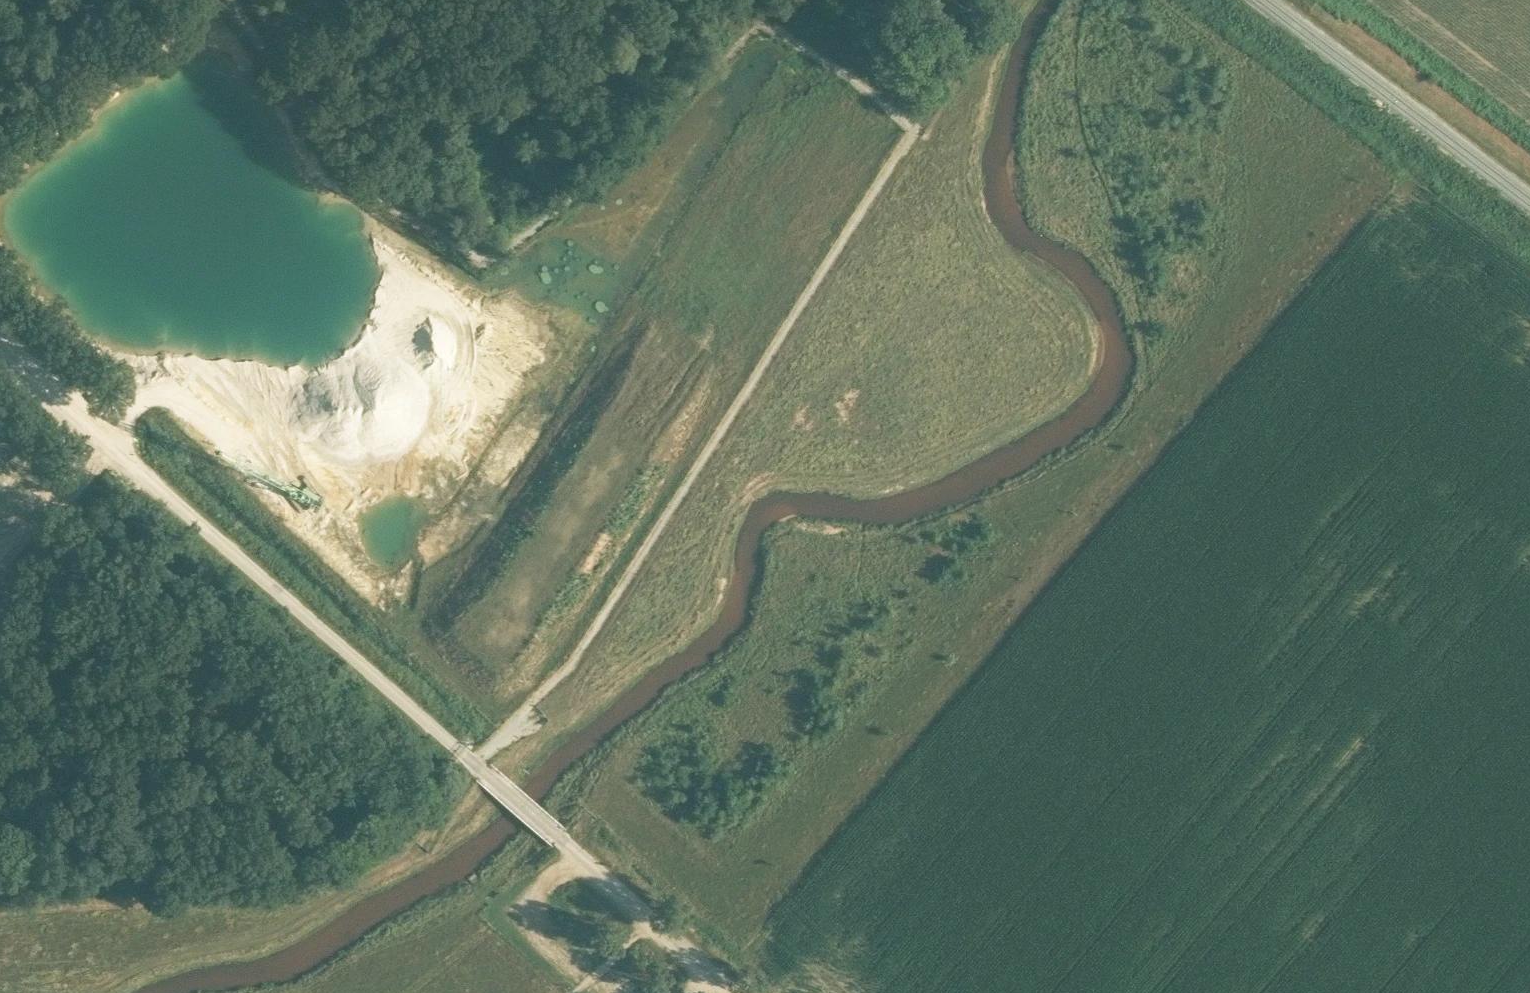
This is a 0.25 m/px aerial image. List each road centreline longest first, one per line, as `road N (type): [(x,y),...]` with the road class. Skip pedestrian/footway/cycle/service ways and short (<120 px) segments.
road 1 (track): [(483,774),(510,727),(571,667),(915,126),(772,27),(757,25),(620,158),(486,256),(462,248),(336,162),(233,0)]
road 2 (unclassified): [(734,992),(0,345)]
road 3 (track): [(578,858),(528,915),(615,992)]
road 4 (track): [(106,439),(0,595)]

